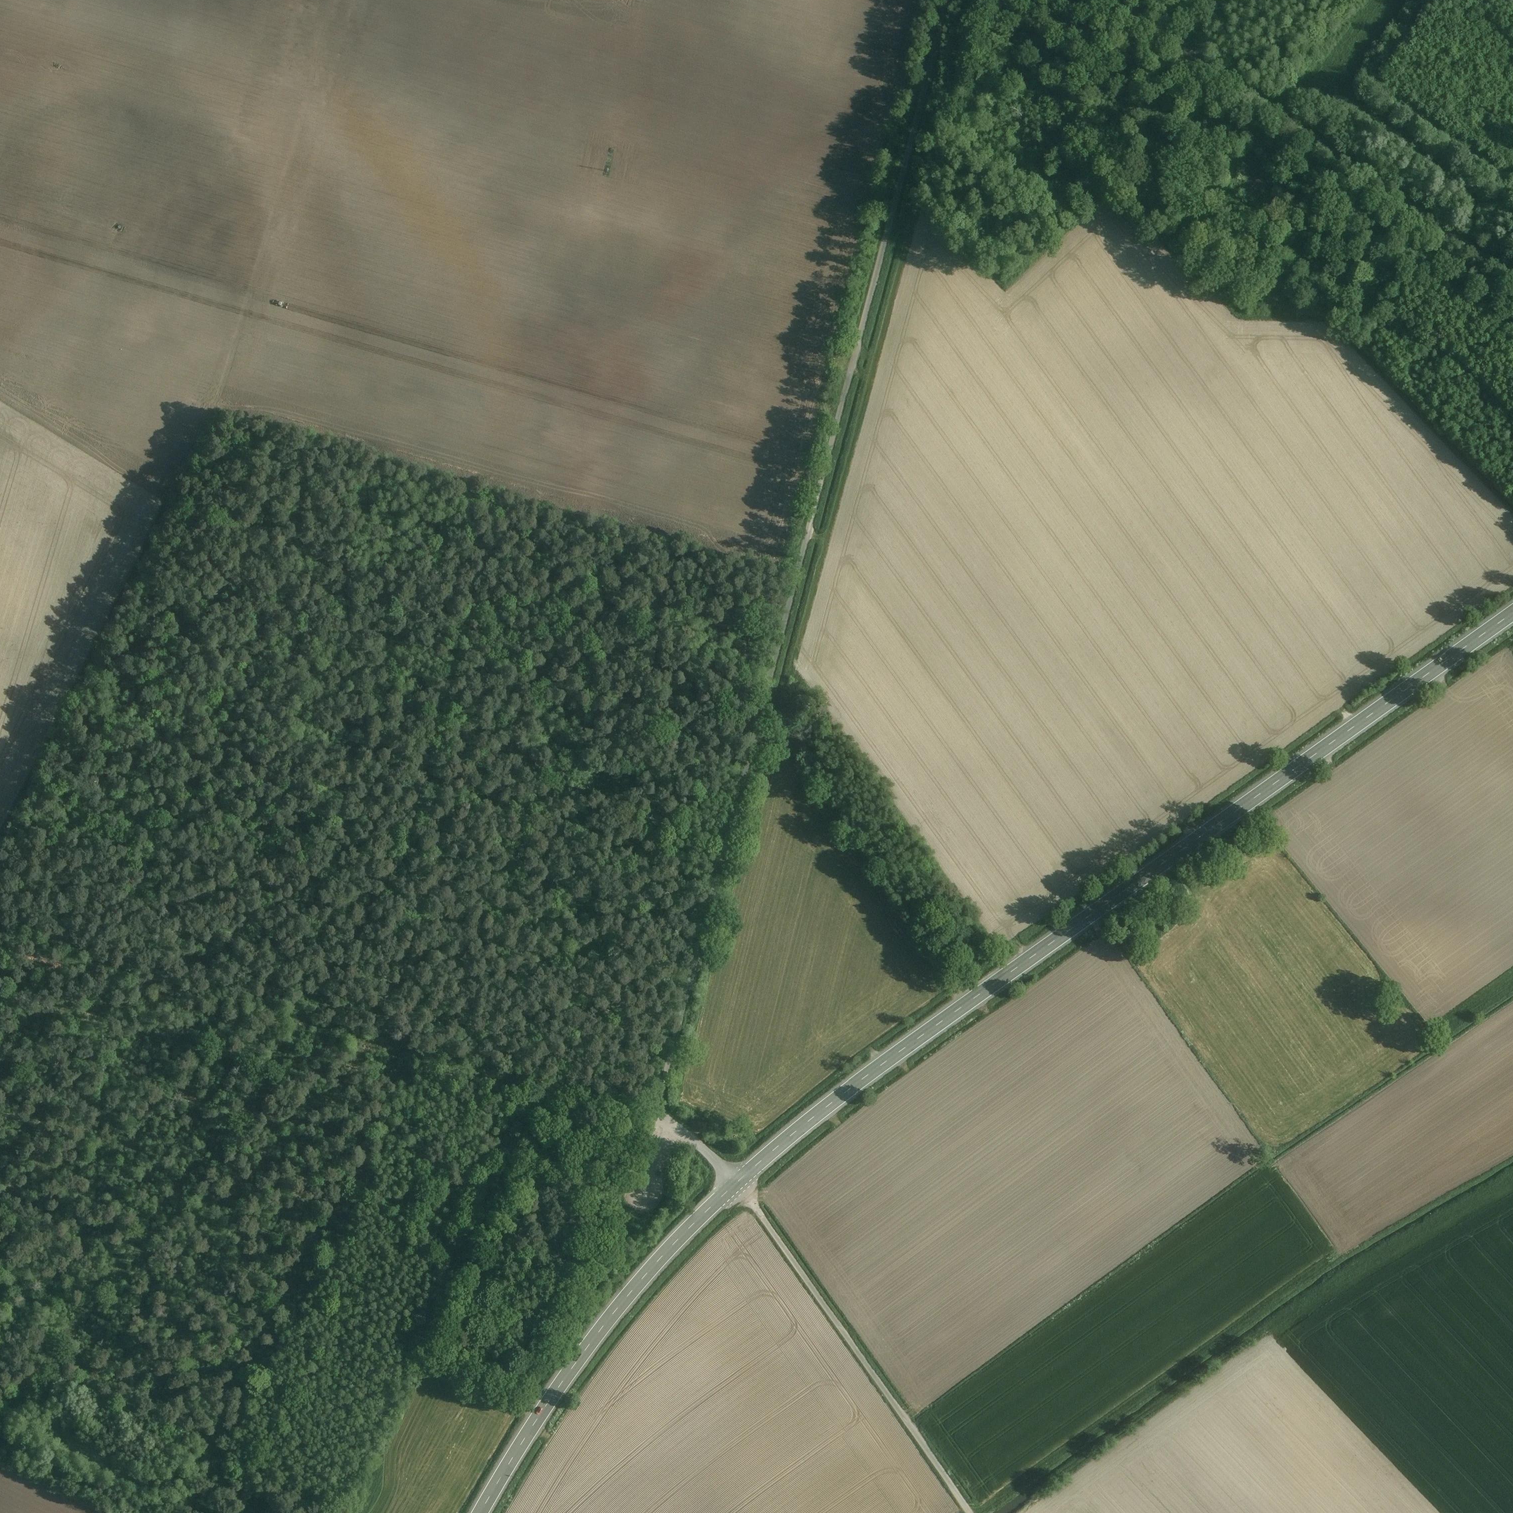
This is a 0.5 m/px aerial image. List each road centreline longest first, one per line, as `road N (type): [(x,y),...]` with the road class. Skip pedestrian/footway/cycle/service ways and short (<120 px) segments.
road 1 (unclassified): [(739,1180),(656,1113),(948,0)]
road 2 (secondary): [(1512,615),(974,1001),(739,1180)]
road 3 (unclassified): [(1120,0),(1512,274)]
road 4 (secondary): [(739,1180),(607,1325),(480,1512)]
road 5 (unclassified): [(977,1512),(739,1180)]
road 6 (track): [(406,842),(492,513)]
road 7 (track): [(299,1015),(0,933)]
road 8 (track): [(299,1015),(406,842)]

